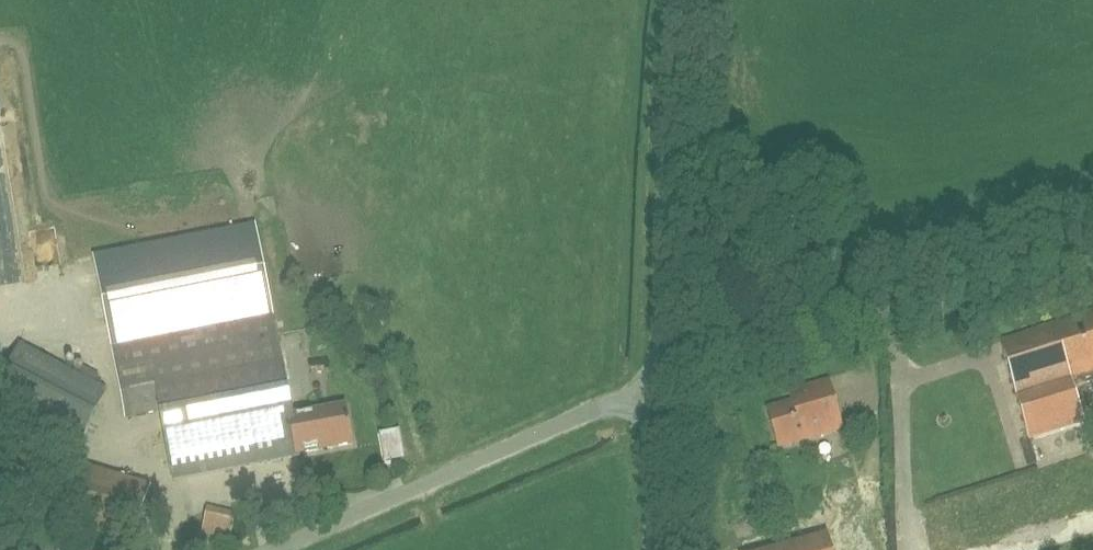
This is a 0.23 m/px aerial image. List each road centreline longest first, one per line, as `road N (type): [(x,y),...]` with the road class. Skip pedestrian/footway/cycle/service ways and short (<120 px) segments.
road 1 (unclassified): [(272,549),(654,388)]
road 2 (tertiary): [(654,388),(673,0)]
road 3 (tertiary): [(649,549),(654,388)]

